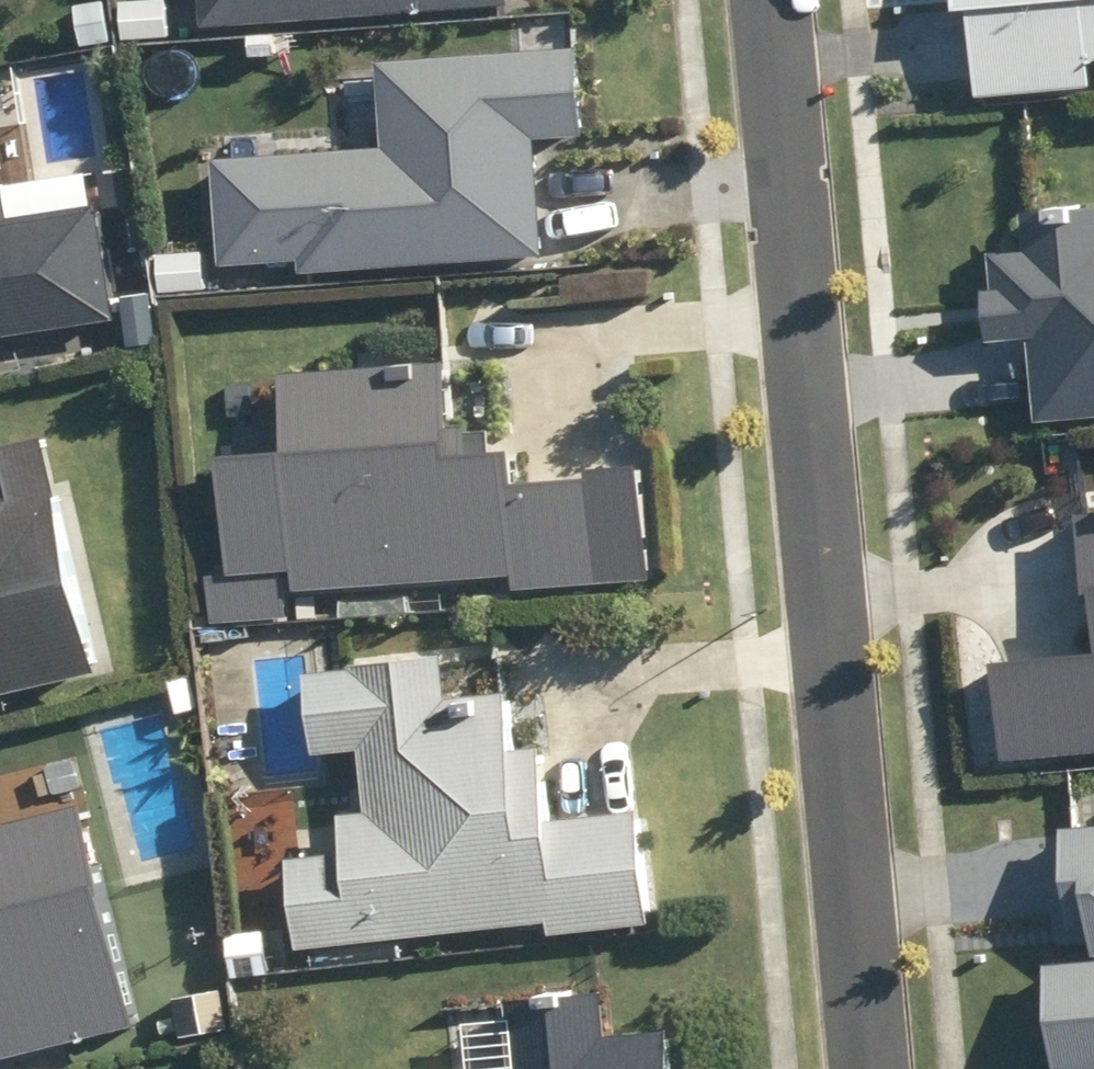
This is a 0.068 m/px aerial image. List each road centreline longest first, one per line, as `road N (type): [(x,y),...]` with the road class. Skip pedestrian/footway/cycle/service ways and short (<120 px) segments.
road 1 (residential): [(774,0),(872,1068)]

